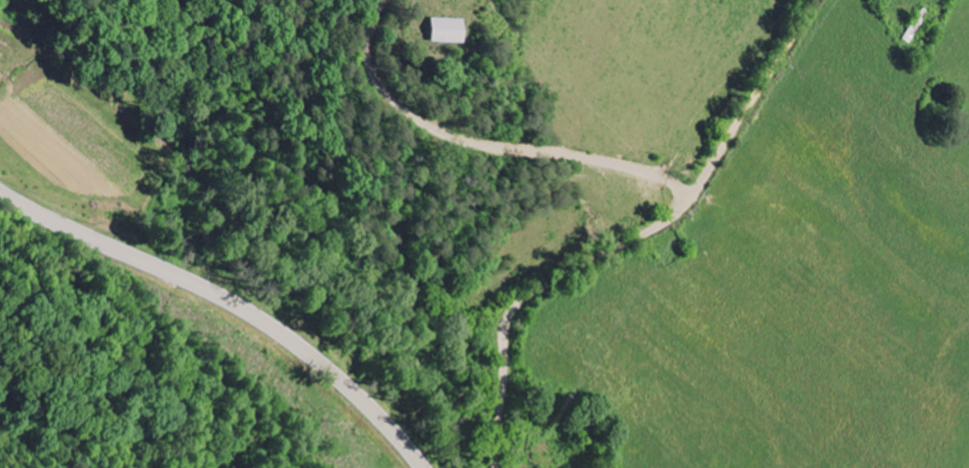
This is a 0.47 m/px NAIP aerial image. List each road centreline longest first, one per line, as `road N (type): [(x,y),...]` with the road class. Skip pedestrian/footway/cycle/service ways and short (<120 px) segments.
road 1 (residential): [(498,467),(508,317),(530,295),(690,201),(815,0)]
road 2 (secondary): [(425,467),(347,384),(270,324),(0,189)]

